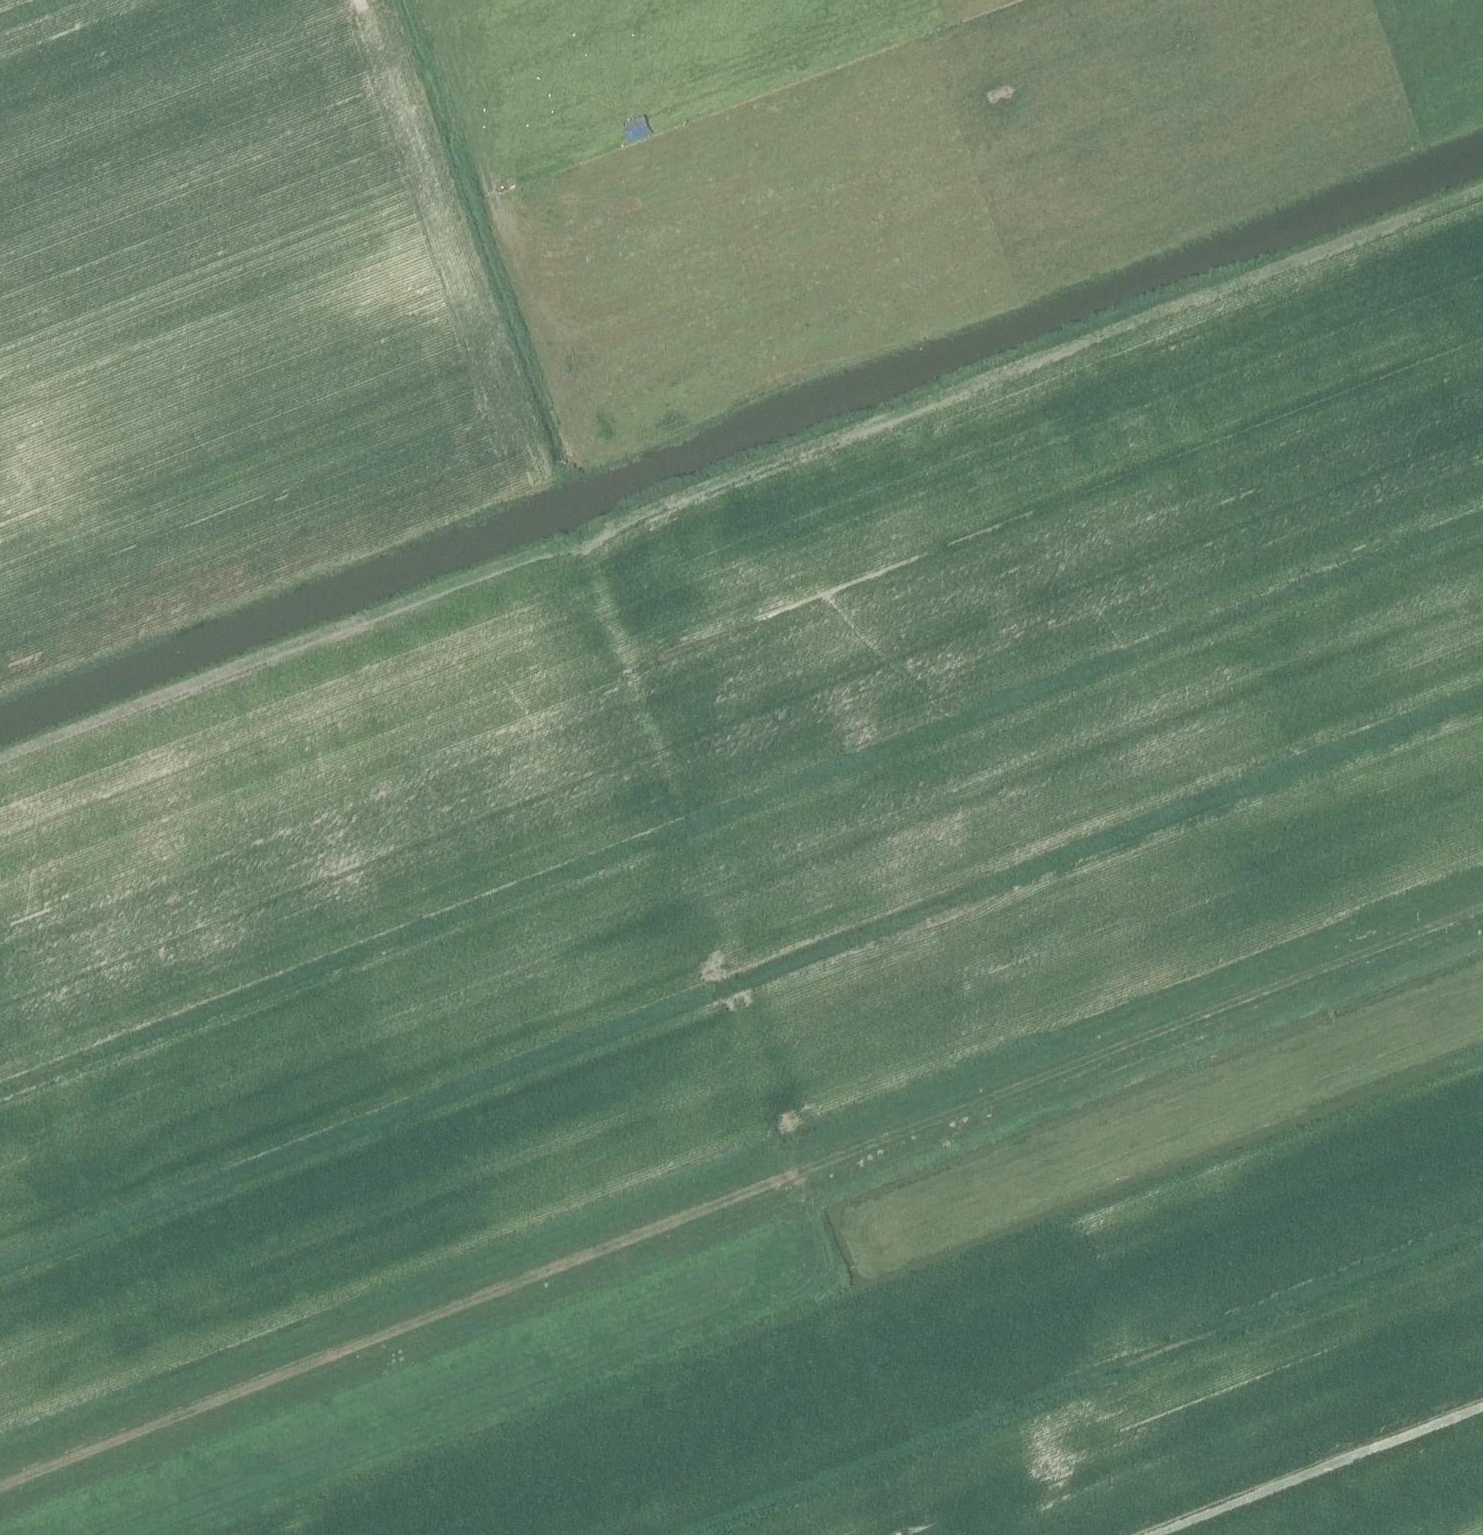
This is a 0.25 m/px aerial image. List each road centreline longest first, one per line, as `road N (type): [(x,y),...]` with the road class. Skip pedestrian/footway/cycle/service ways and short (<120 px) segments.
road 1 (track): [(0,1487),(1482,908)]
road 2 (track): [(1482,1409),(1159,1534)]

